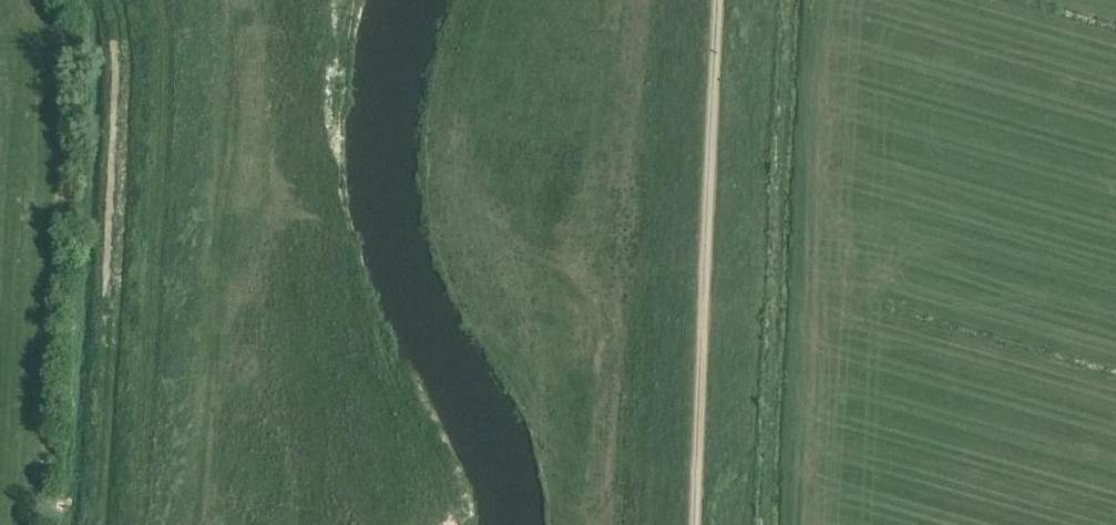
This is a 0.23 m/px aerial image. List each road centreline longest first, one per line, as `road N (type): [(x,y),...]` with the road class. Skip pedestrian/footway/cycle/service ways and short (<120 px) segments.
road 1 (track): [(698,524),(720,0)]

